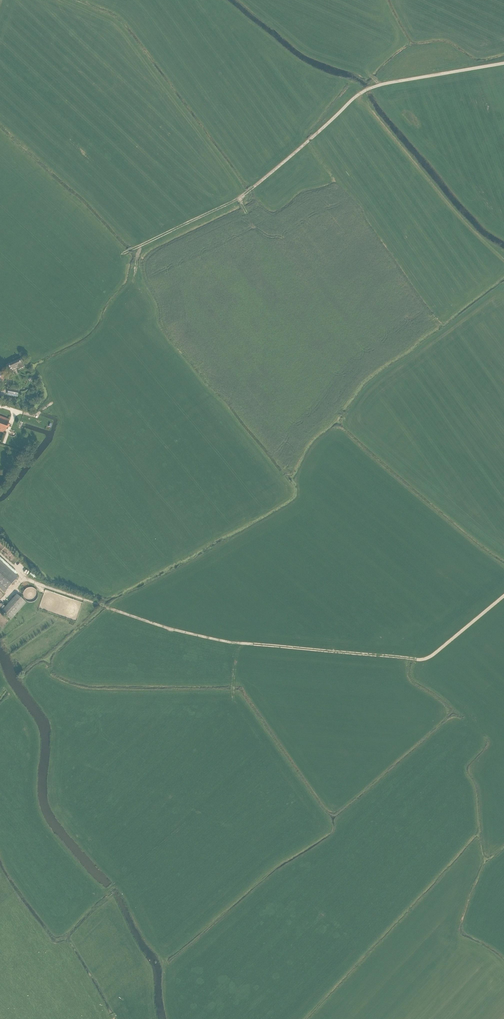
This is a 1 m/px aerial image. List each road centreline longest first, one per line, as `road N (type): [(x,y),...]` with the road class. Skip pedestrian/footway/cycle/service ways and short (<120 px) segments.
road 1 (track): [(503,596),(417,660),(229,642),(24,579)]
road 2 (track): [(123,253),(237,199),(362,91),(503,63)]

